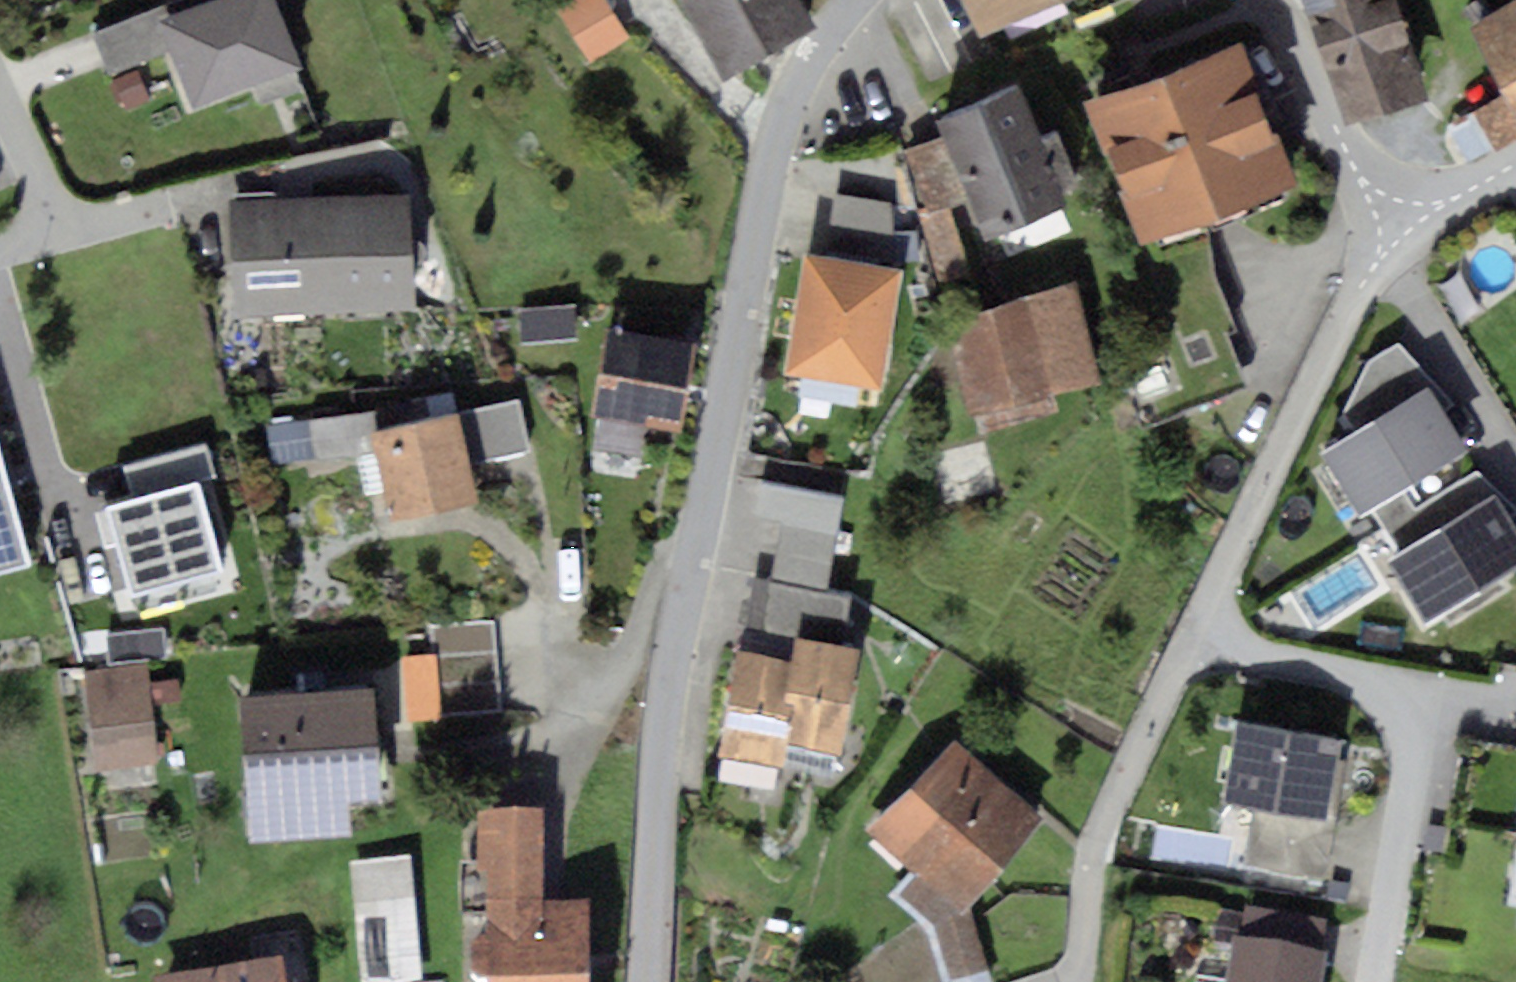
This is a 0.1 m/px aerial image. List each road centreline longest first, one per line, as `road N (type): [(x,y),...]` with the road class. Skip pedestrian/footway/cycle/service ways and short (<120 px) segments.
road 1 (residential): [(854,0),(799,82),(738,322),(664,739),(646,981)]
road 2 (residential): [(1192,640),(1342,672),(1374,685),(1401,710),(1414,742),(1410,782),(1374,981)]
road 3 (residential): [(1398,236),(1355,298),(1192,640)]
road 4 (residential): [(1192,640),(1101,833),(1080,958),(1060,981)]
road 5 (residential): [(1398,236),(1248,0)]
road 6 (residential): [(65,231),(0,92)]
road 7 (residential): [(1398,236),(1515,161)]

